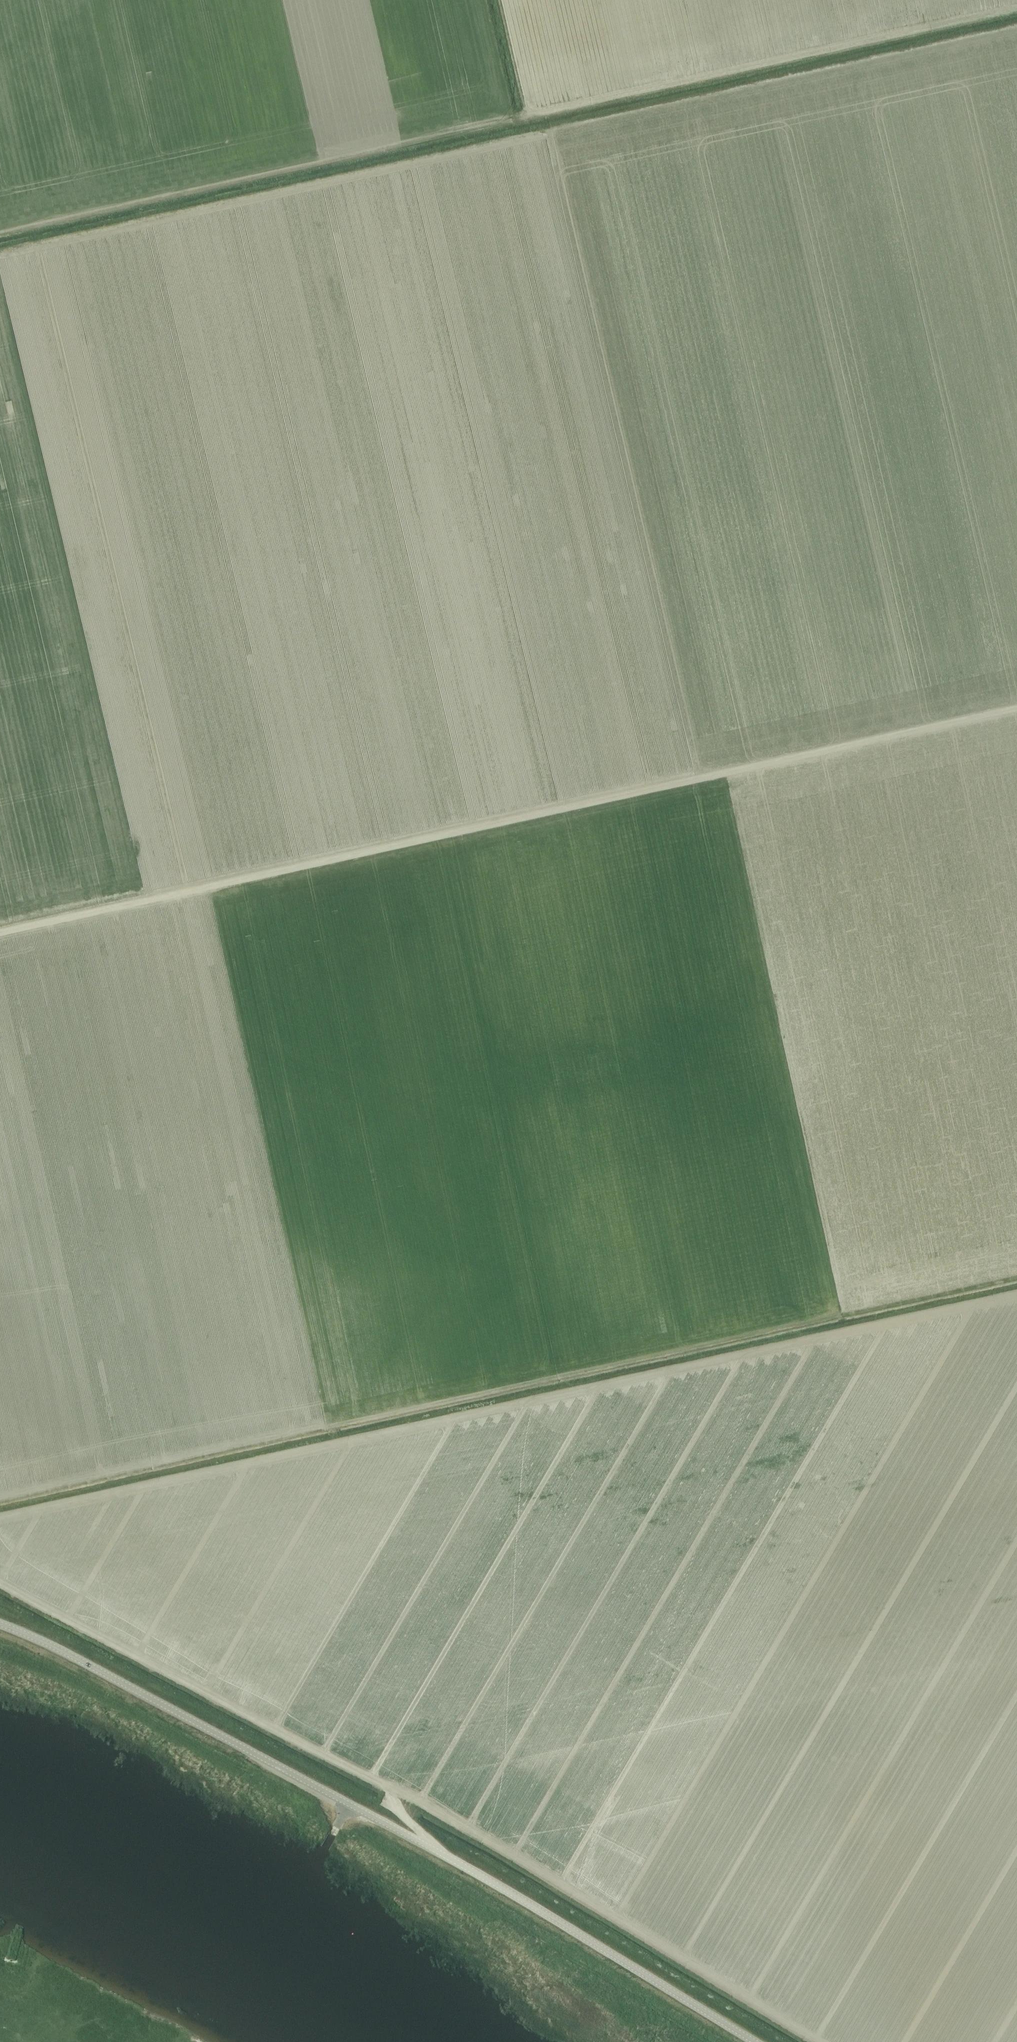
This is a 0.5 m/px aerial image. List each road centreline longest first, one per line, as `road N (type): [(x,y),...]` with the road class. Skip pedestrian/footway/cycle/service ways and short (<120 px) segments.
road 1 (track): [(1016,710),(0,935)]
road 2 (unclassified): [(762,2041),(349,1801),(0,1621)]

